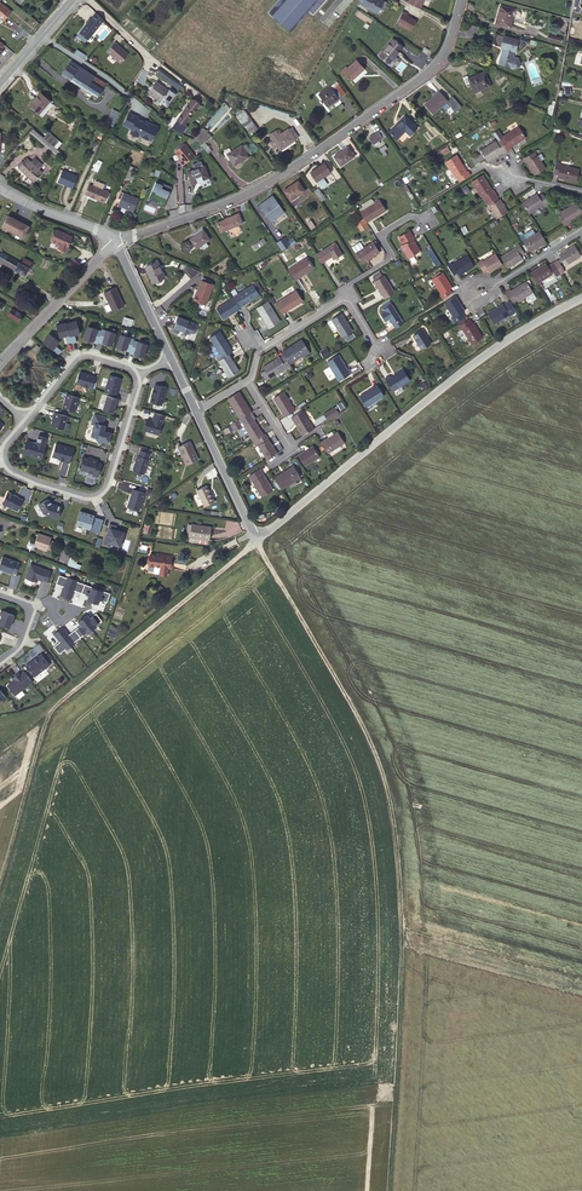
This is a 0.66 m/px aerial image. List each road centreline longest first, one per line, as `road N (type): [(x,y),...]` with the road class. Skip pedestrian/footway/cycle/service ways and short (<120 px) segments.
road 1 (track): [(387,1190),(398,930),(387,804),(360,728),(256,542)]
road 2 (residential): [(581,298),(432,395),(258,534),(194,409)]
road 3 (track): [(258,534),(50,709),(0,888)]
road 4 (residential): [(458,0),(431,69),(238,197),(115,242)]
road 5 (residential): [(27,421),(5,449),(13,471),(79,496),(101,493),(137,372)]
road 6 (residential): [(115,242),(0,363)]
road 7 (residential): [(137,372),(75,357),(27,421)]
road 8 (residential): [(344,296),(349,283),(391,257),(379,235),(408,216),(425,221)]
road 9 (residential): [(172,360),(115,242)]
road 10 (residential): [(115,242),(0,189)]
road 11 (residential): [(479,296),(581,228)]

